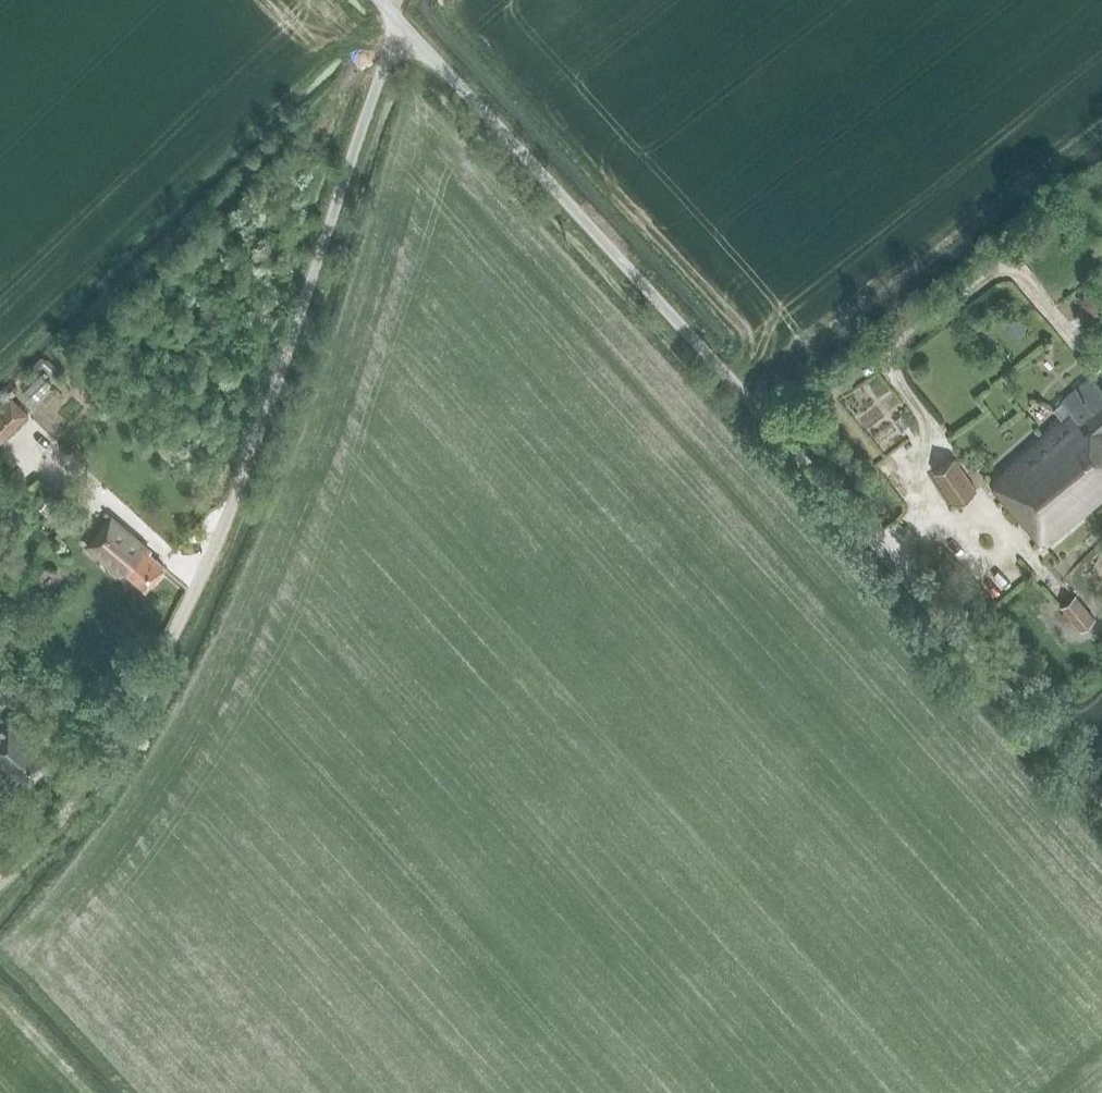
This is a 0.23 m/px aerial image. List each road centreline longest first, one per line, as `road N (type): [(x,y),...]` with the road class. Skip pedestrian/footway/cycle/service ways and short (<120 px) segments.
road 1 (unclassified): [(1101,803),(367,0)]

